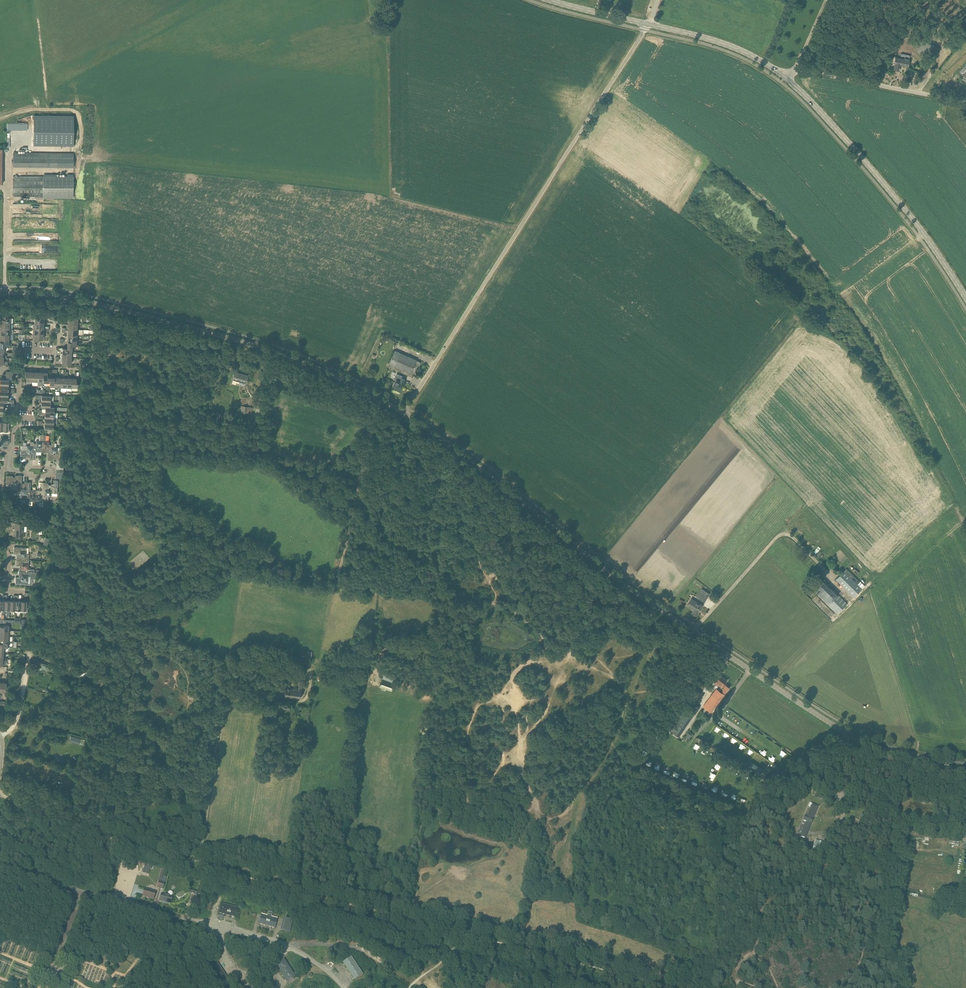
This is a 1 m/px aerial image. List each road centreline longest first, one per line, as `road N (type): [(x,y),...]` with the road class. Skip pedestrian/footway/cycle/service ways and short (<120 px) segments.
road 1 (unclassified): [(965,768),(909,759),(839,728),(619,580),(403,413)]
road 2 (unclassified): [(643,30),(406,407)]
road 3 (unclassified): [(403,413),(263,348),(88,302),(0,294)]
road 4 (track): [(404,923),(124,846)]
road 5 (tertiary): [(965,294),(903,204),(789,76)]
road 6 (track): [(269,704),(225,702),(198,872)]
road 7 (track): [(830,576),(784,529),(694,632)]
road 8 (unclassified): [(192,919),(0,864)]
road 9 (tertiary): [(789,76),(723,42),(646,21)]
road 10 (unclassified): [(925,94),(804,68),(789,76)]
road 11 (track): [(124,846),(0,792)]
road 12 (track): [(73,149),(82,129),(73,110),(31,109),(0,120)]

